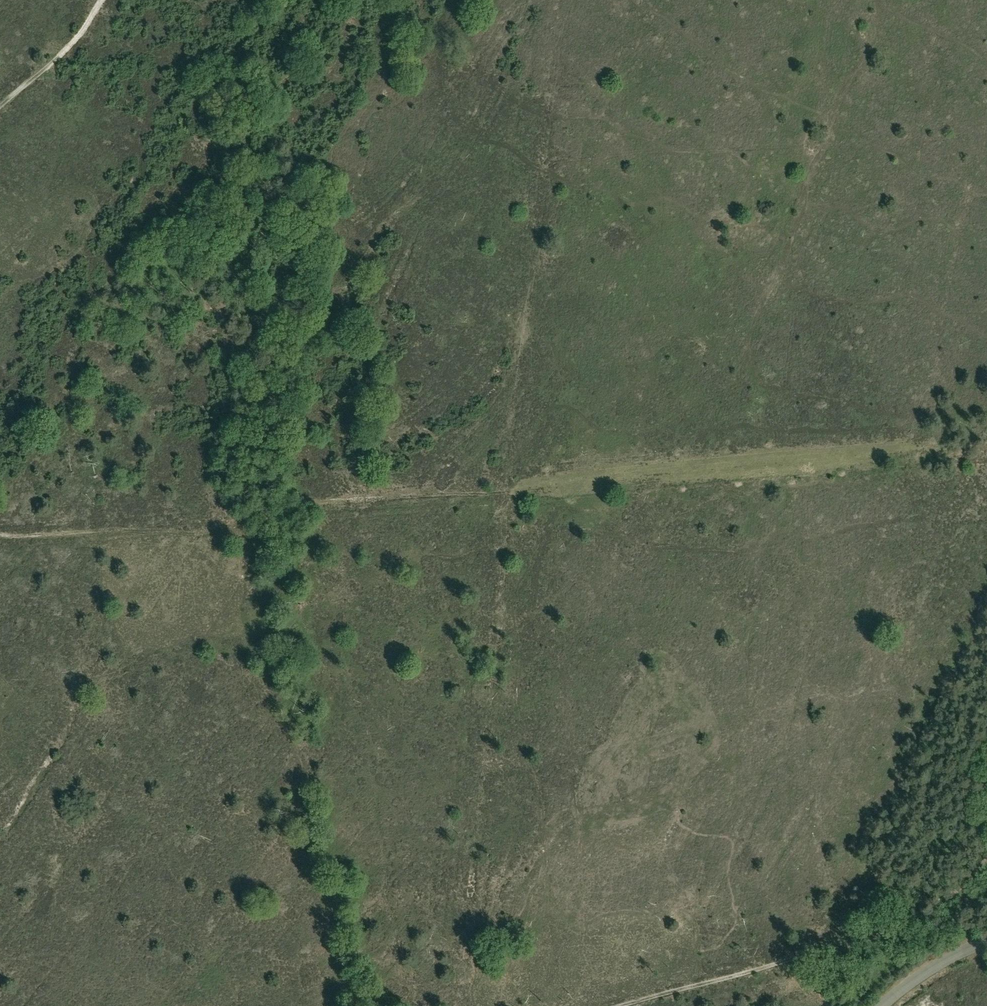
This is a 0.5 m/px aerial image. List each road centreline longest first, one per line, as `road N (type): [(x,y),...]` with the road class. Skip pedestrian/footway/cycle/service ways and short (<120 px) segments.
road 1 (unclassified): [(884,1005),(986,943)]

